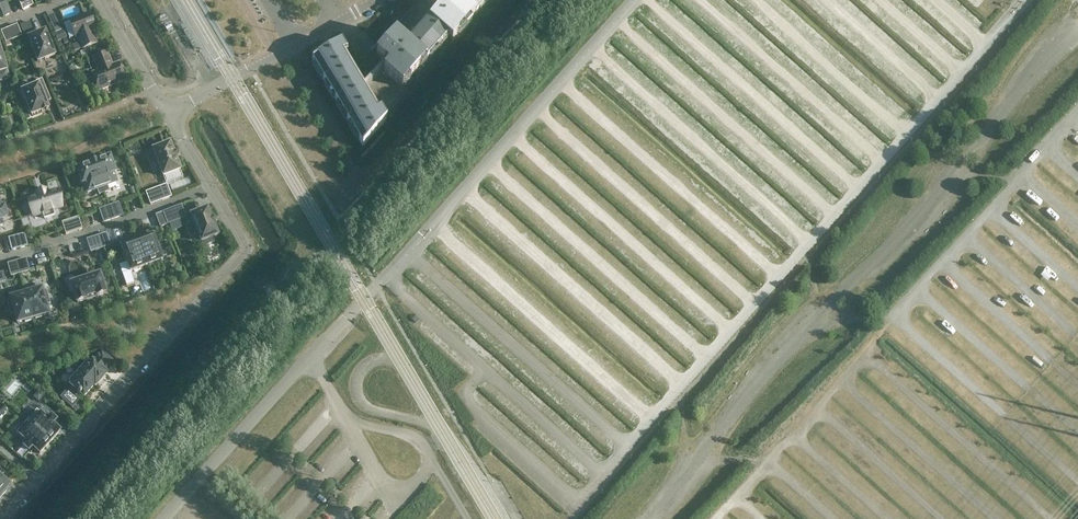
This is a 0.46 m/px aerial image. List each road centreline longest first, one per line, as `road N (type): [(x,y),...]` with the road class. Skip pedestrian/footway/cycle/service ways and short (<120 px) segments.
road 1 (residential): [(38,479),(247,251),(213,187)]
road 2 (residential): [(0,262),(213,187)]
road 3 (residential): [(167,110),(101,0)]

